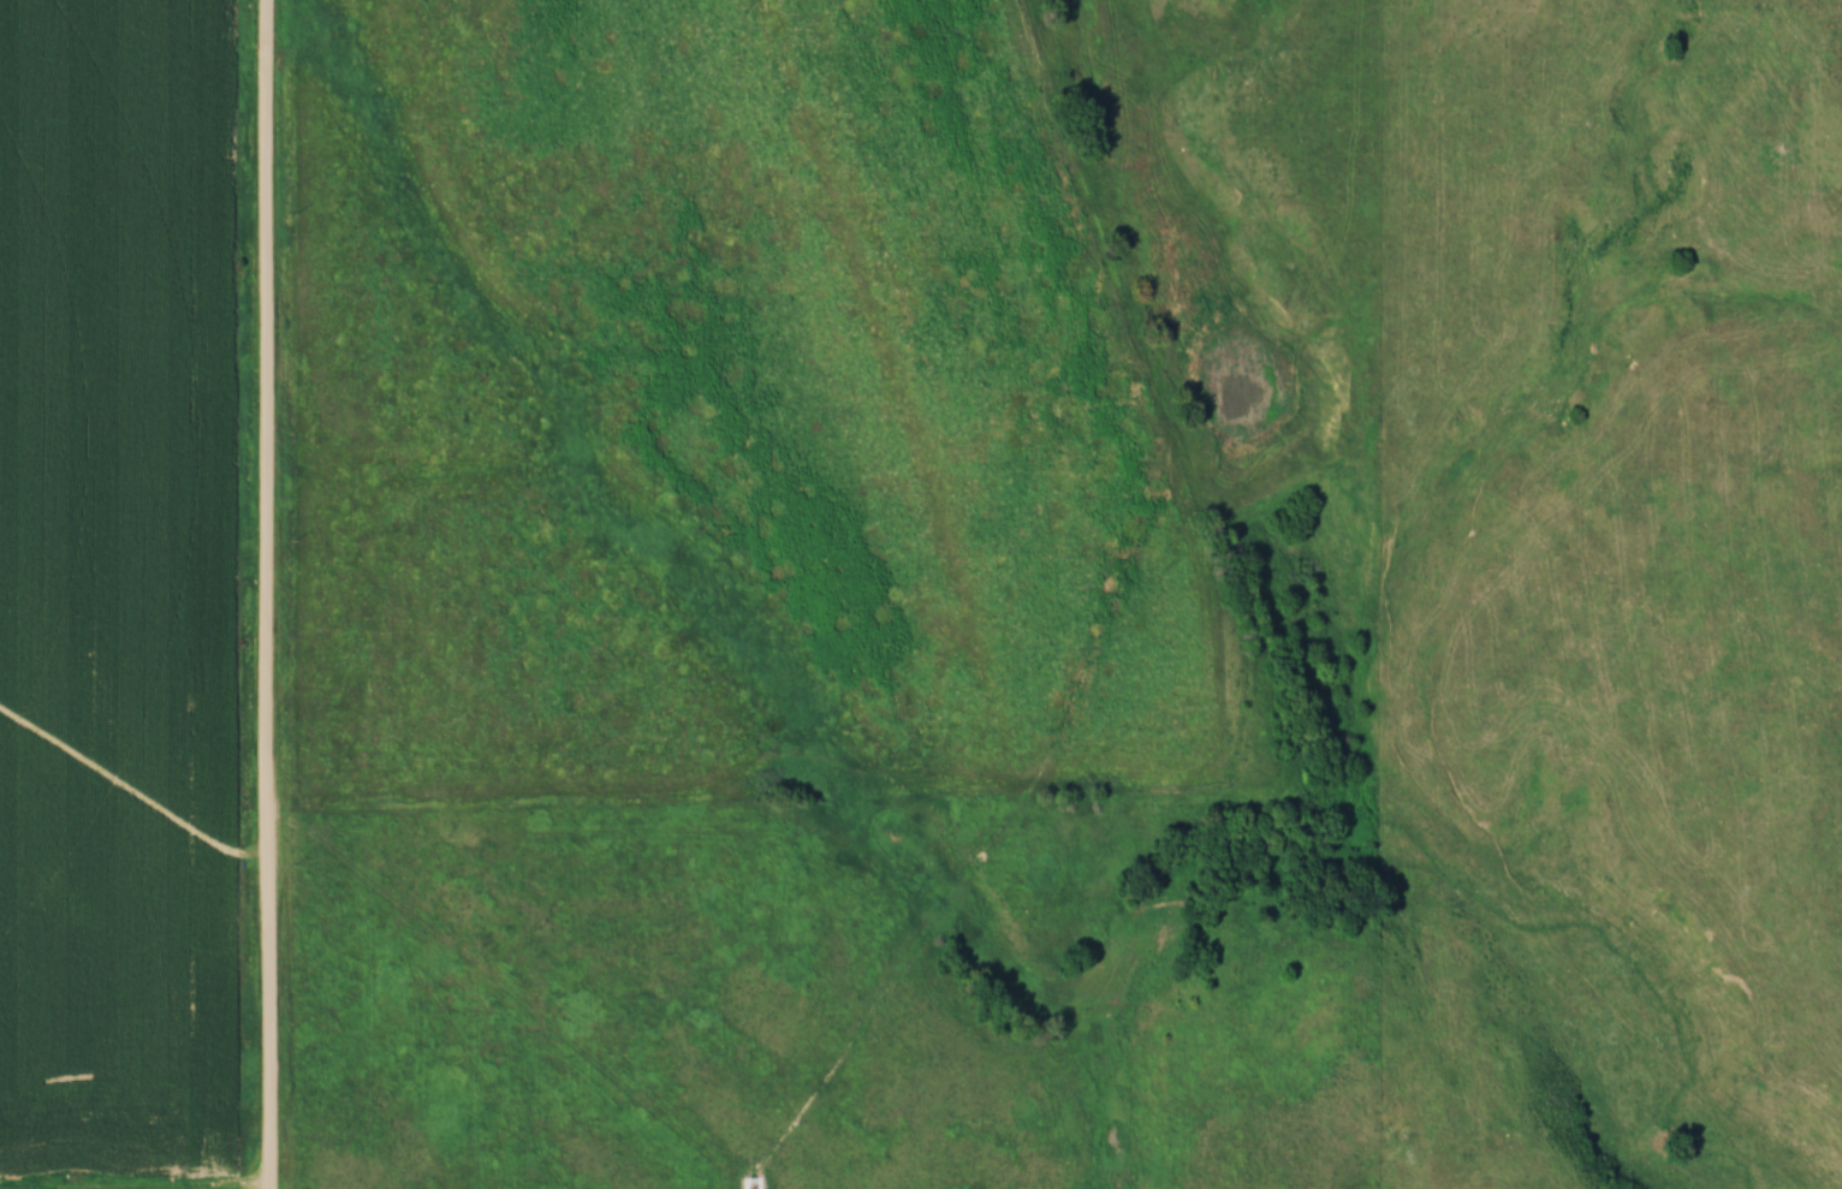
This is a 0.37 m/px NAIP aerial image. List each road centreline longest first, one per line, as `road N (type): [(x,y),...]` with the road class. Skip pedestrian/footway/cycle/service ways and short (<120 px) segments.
road 1 (residential): [(269,1188),(267,0)]

